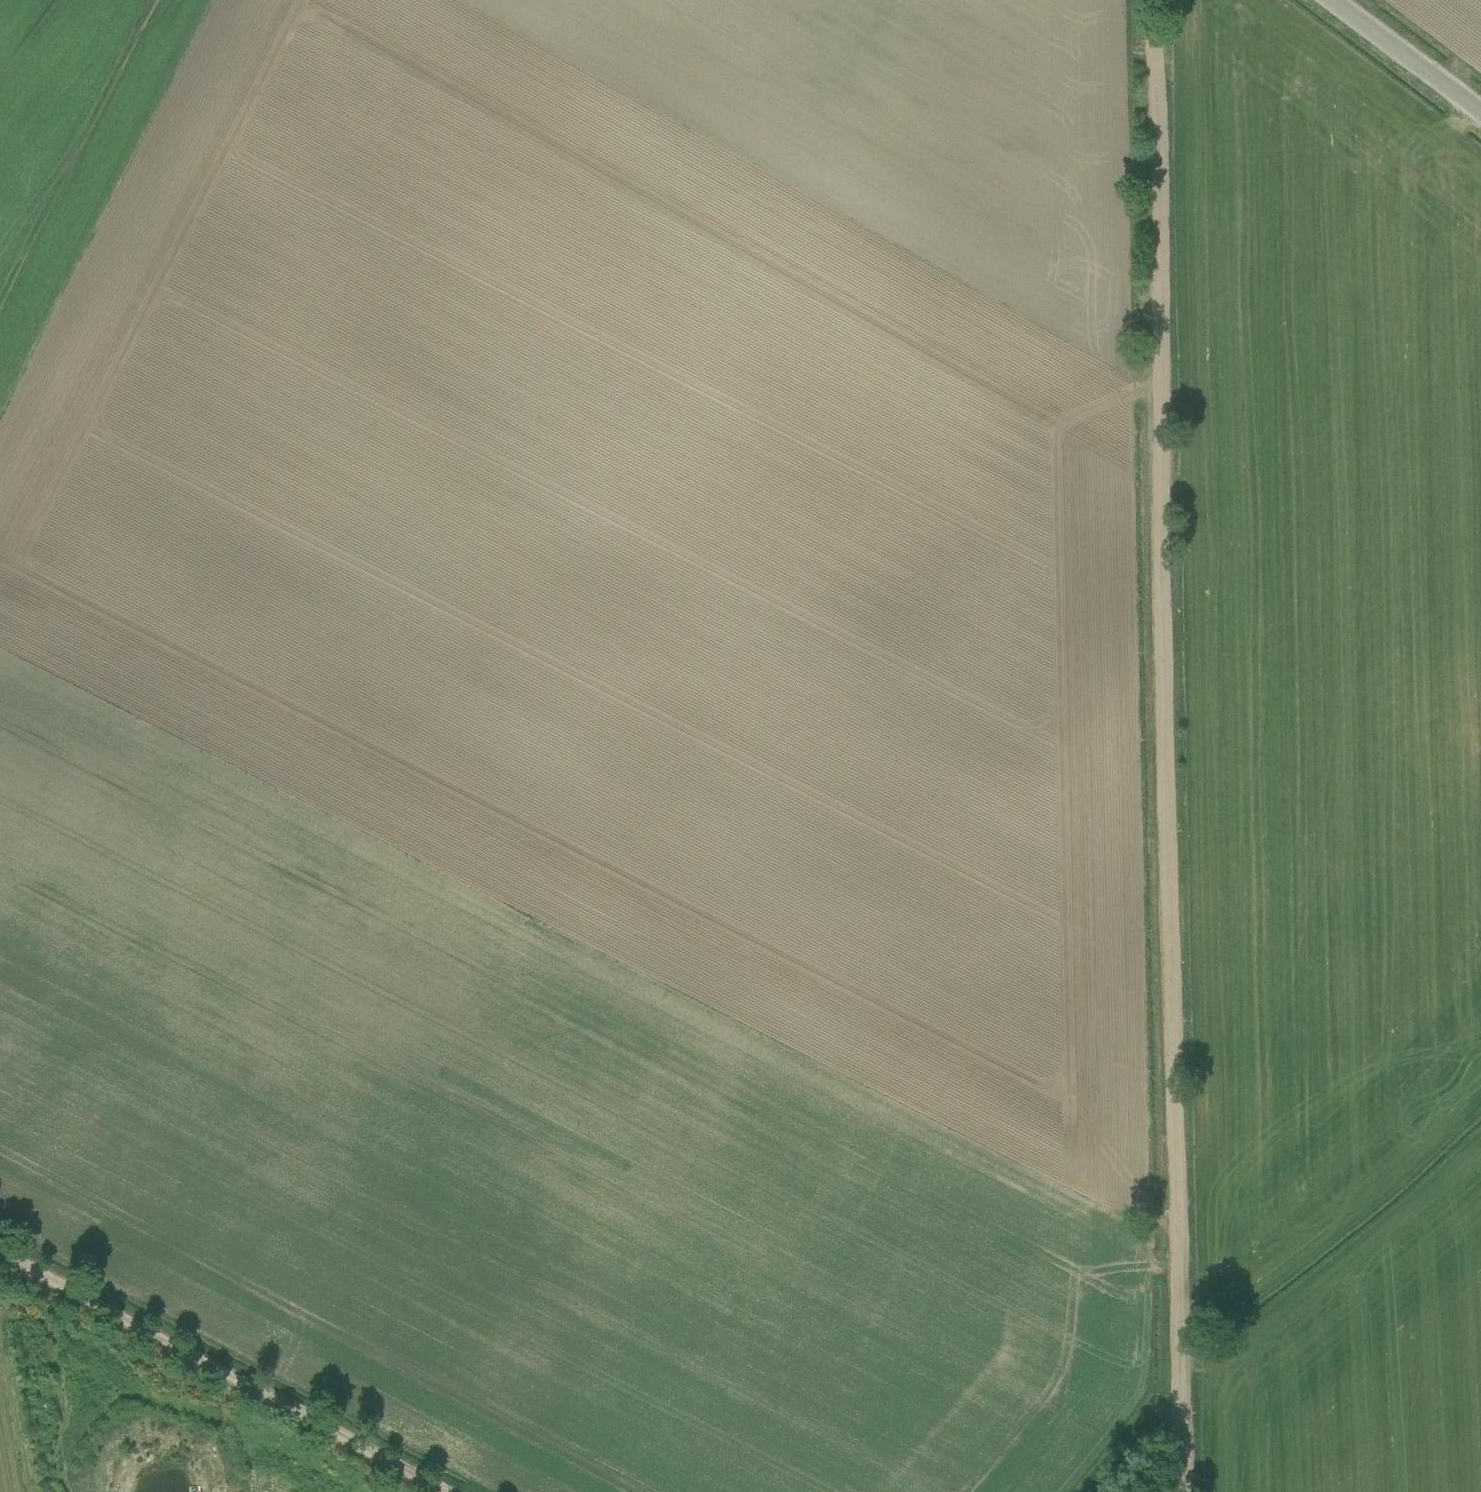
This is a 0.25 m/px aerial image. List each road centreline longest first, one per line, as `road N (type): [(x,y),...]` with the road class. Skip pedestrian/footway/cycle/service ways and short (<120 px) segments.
road 1 (track): [(1184,1491),(1150,0)]
road 2 (track): [(450,1491),(0,1250)]
road 3 (tertiary): [(1480,112),(1331,0)]

